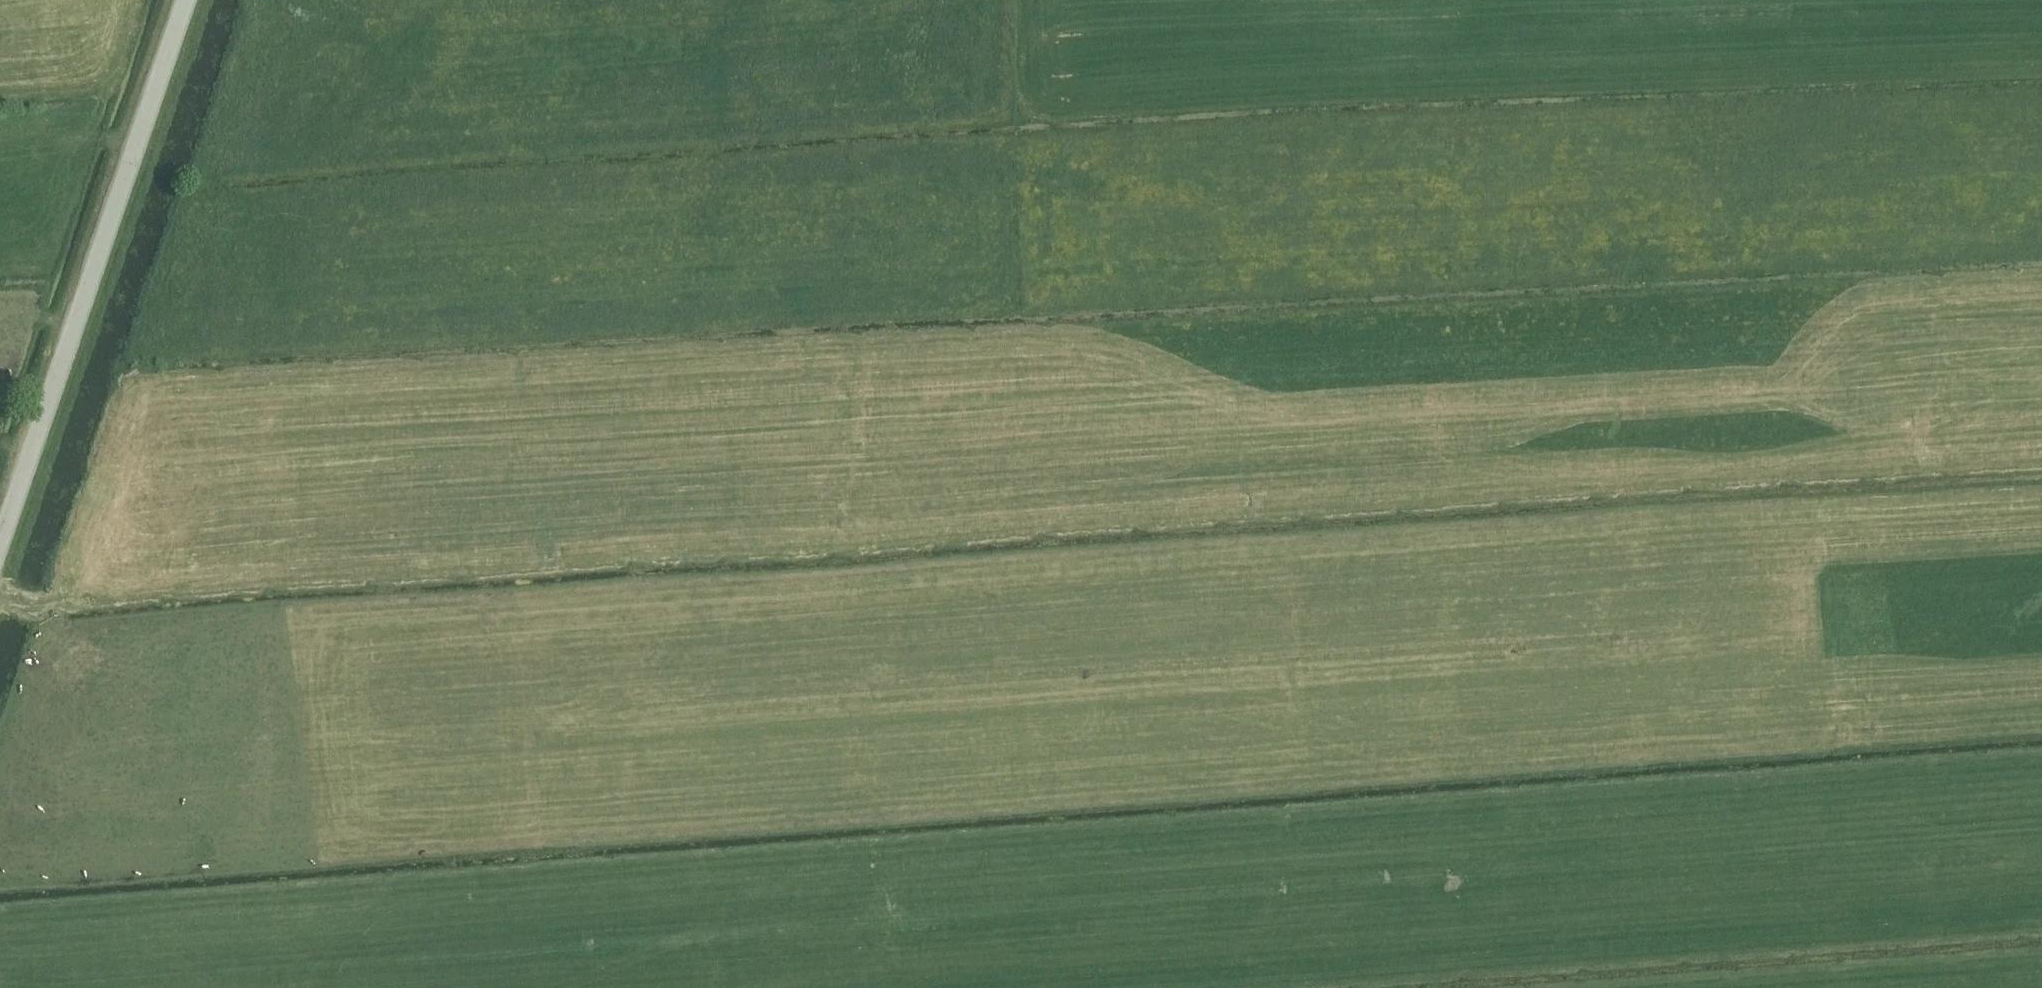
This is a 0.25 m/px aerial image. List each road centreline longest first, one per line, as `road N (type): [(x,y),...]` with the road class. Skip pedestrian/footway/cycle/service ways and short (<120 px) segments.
road 1 (unclassified): [(0,536),(184,0)]

